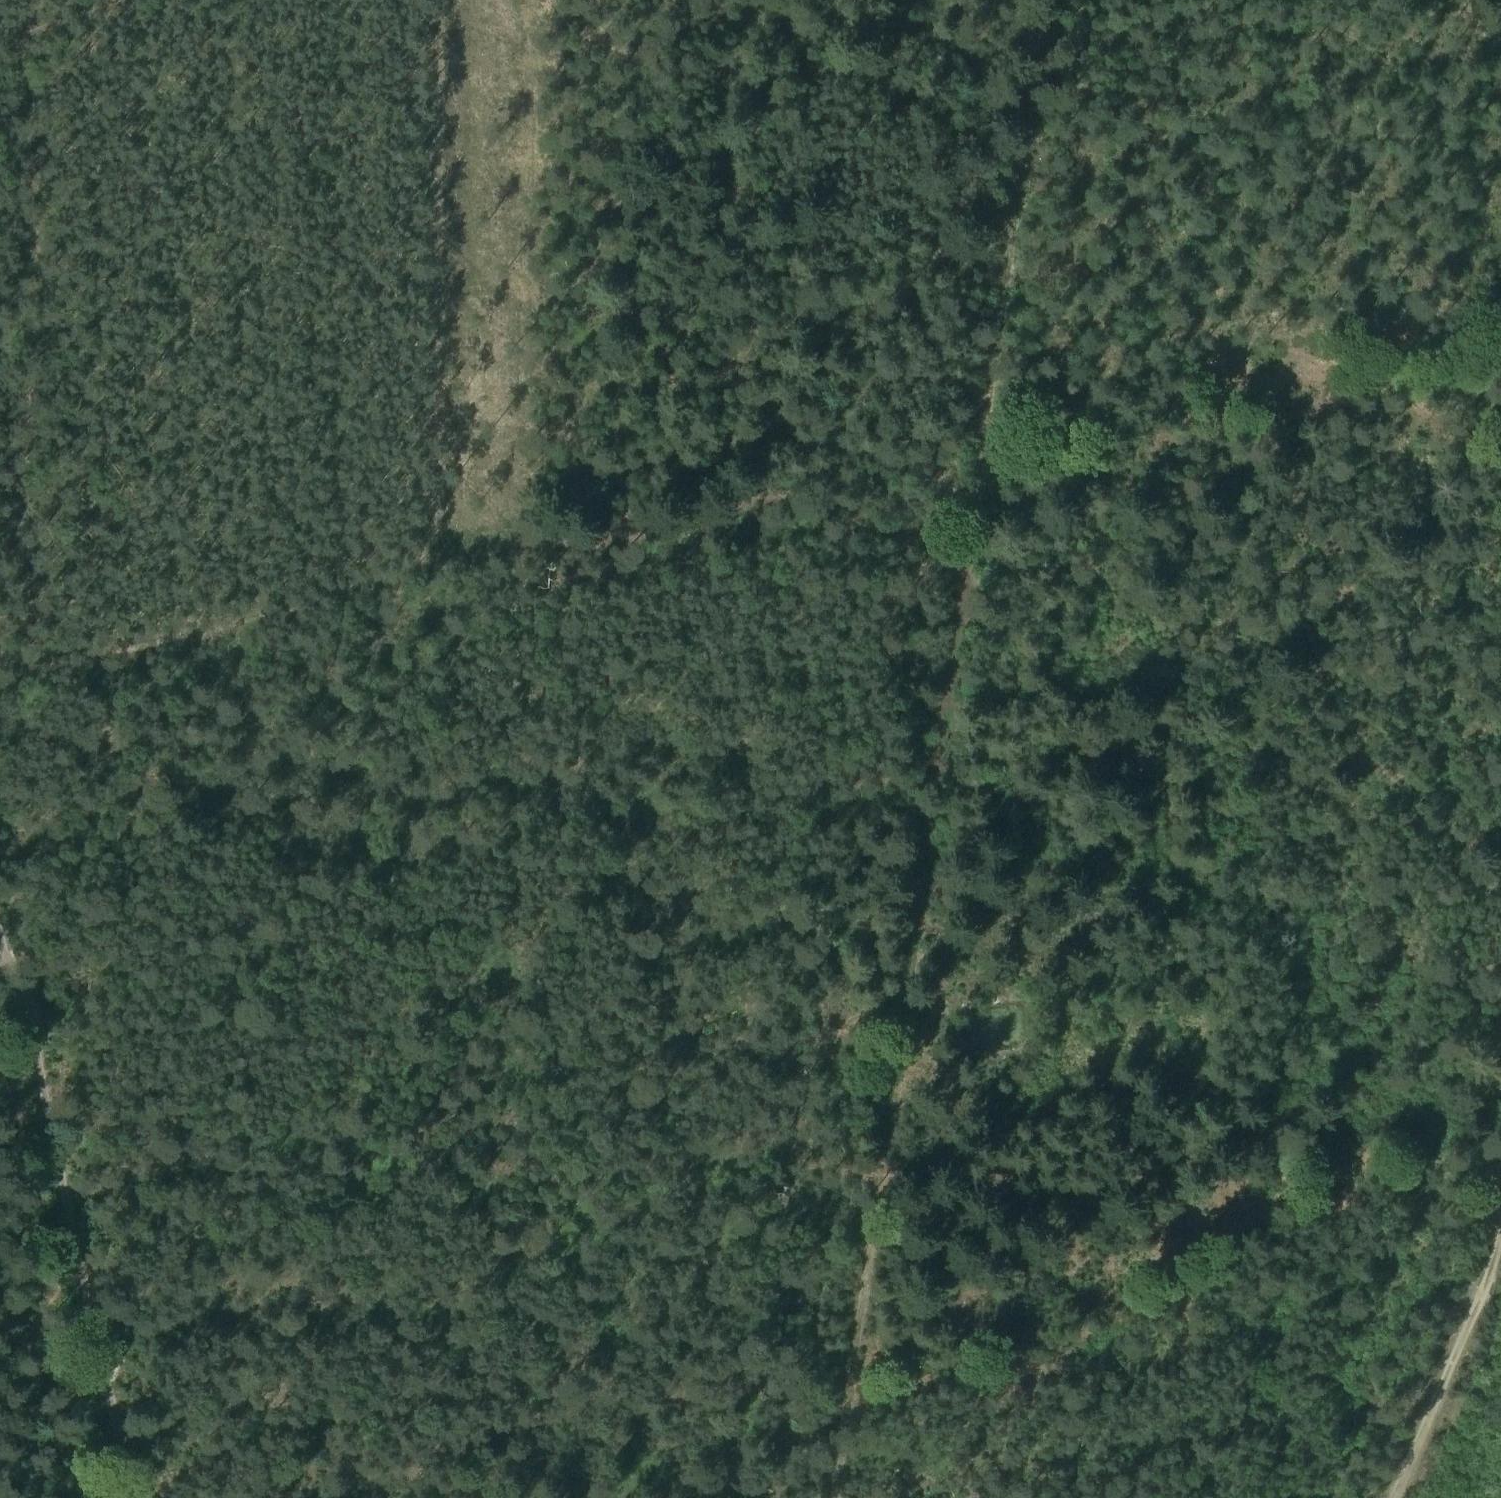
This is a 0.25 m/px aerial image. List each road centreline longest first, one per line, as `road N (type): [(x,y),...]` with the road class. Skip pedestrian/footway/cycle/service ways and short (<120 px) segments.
road 1 (track): [(128,1497),(32,1040),(0,937)]
road 2 (track): [(1500,1229),(1394,1497)]

